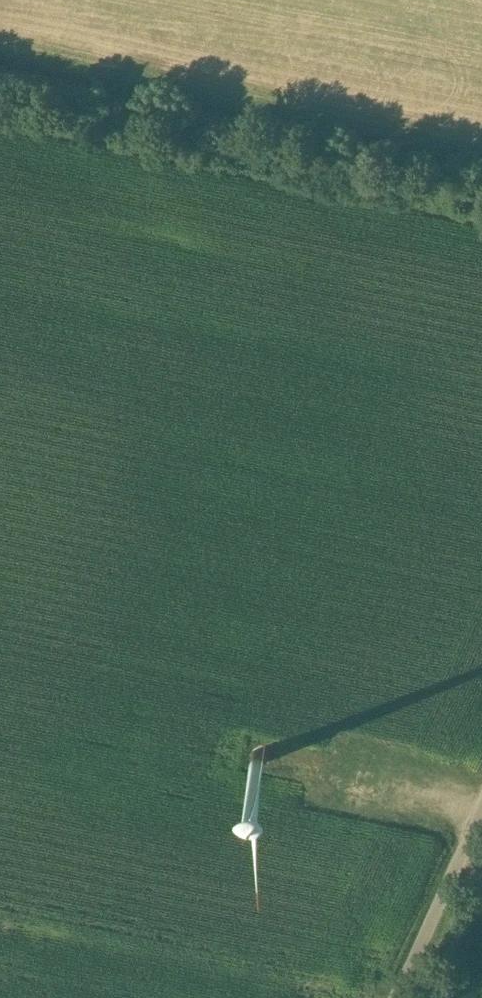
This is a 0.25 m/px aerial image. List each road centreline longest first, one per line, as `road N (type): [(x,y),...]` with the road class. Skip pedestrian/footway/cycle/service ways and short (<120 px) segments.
road 1 (unclassified): [(396,997),(481,813)]

